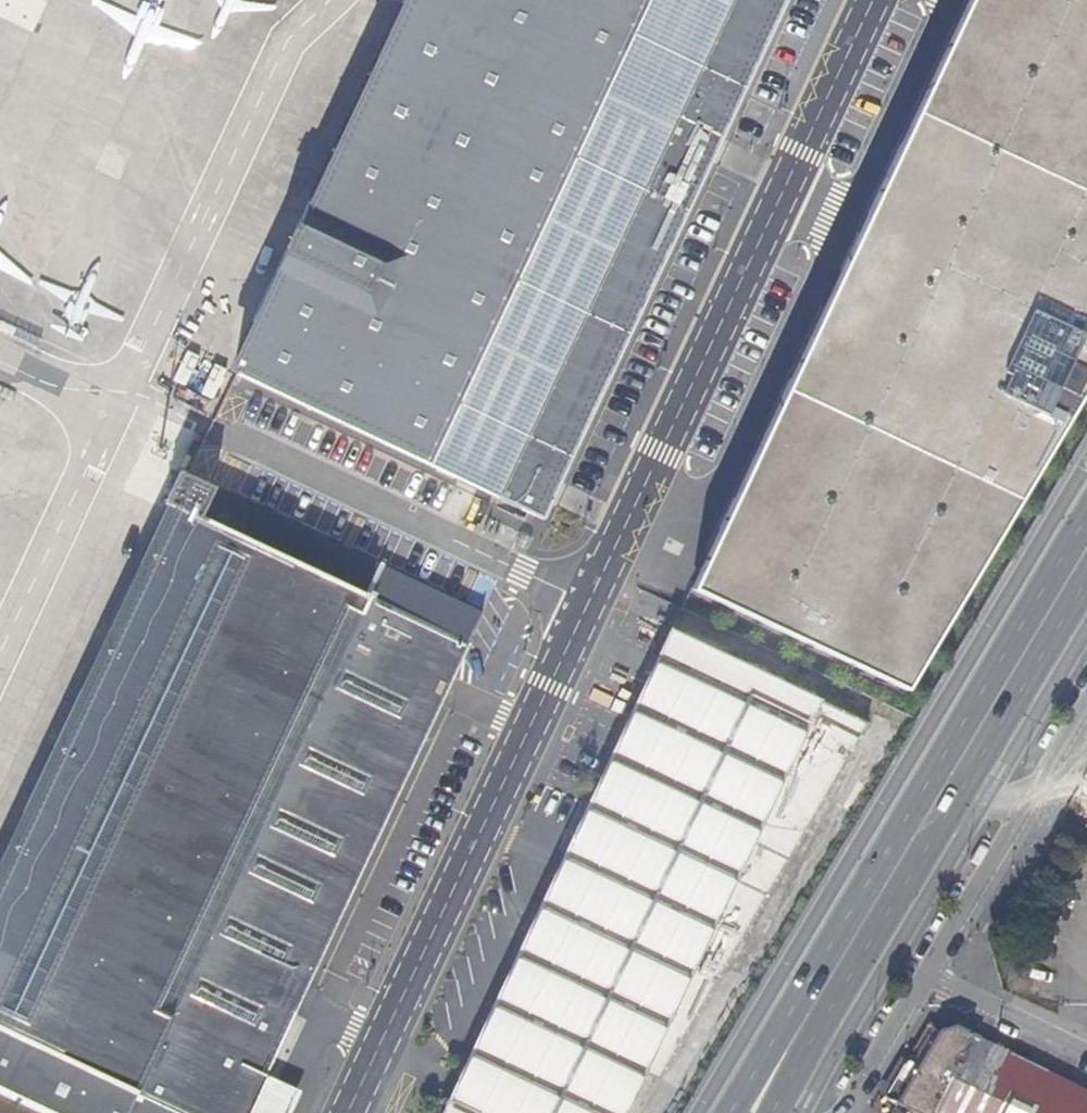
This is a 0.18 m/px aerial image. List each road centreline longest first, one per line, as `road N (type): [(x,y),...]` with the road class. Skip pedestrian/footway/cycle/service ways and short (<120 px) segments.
road 1 (primary): [(1086,526),(734,1112)]
road 2 (unclassified): [(590,604),(871,0)]
road 3 (primary): [(775,1112),(1086,588)]
road 4 (unclassified): [(348,1112),(590,604)]
road 5 (unclassified): [(246,447),(590,604)]
road 6 (residential): [(924,978),(1086,709)]
road 7 (residential): [(924,978),(1086,1055)]
road 8 (residential): [(848,1112),(924,978)]

